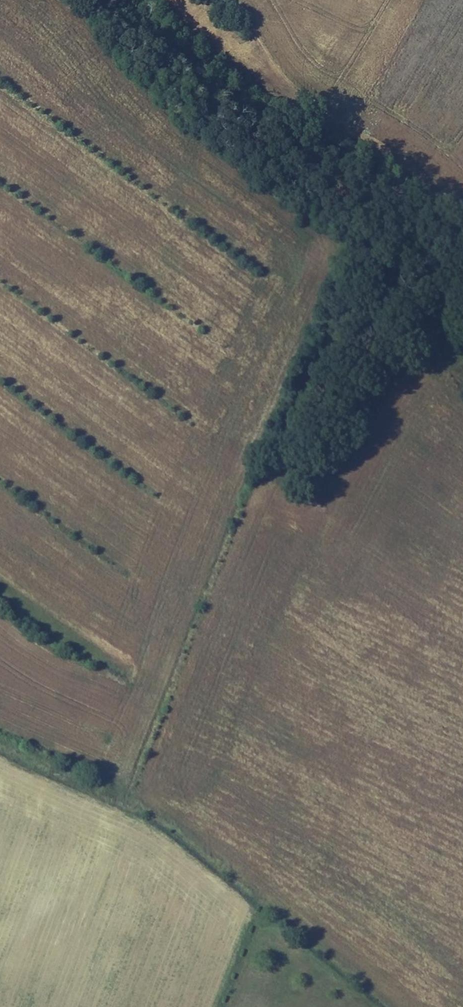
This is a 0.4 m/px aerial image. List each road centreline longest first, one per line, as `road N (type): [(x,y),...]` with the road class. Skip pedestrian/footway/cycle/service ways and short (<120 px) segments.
road 1 (track): [(383,0),(316,95),(294,98),(261,84),(160,0)]

